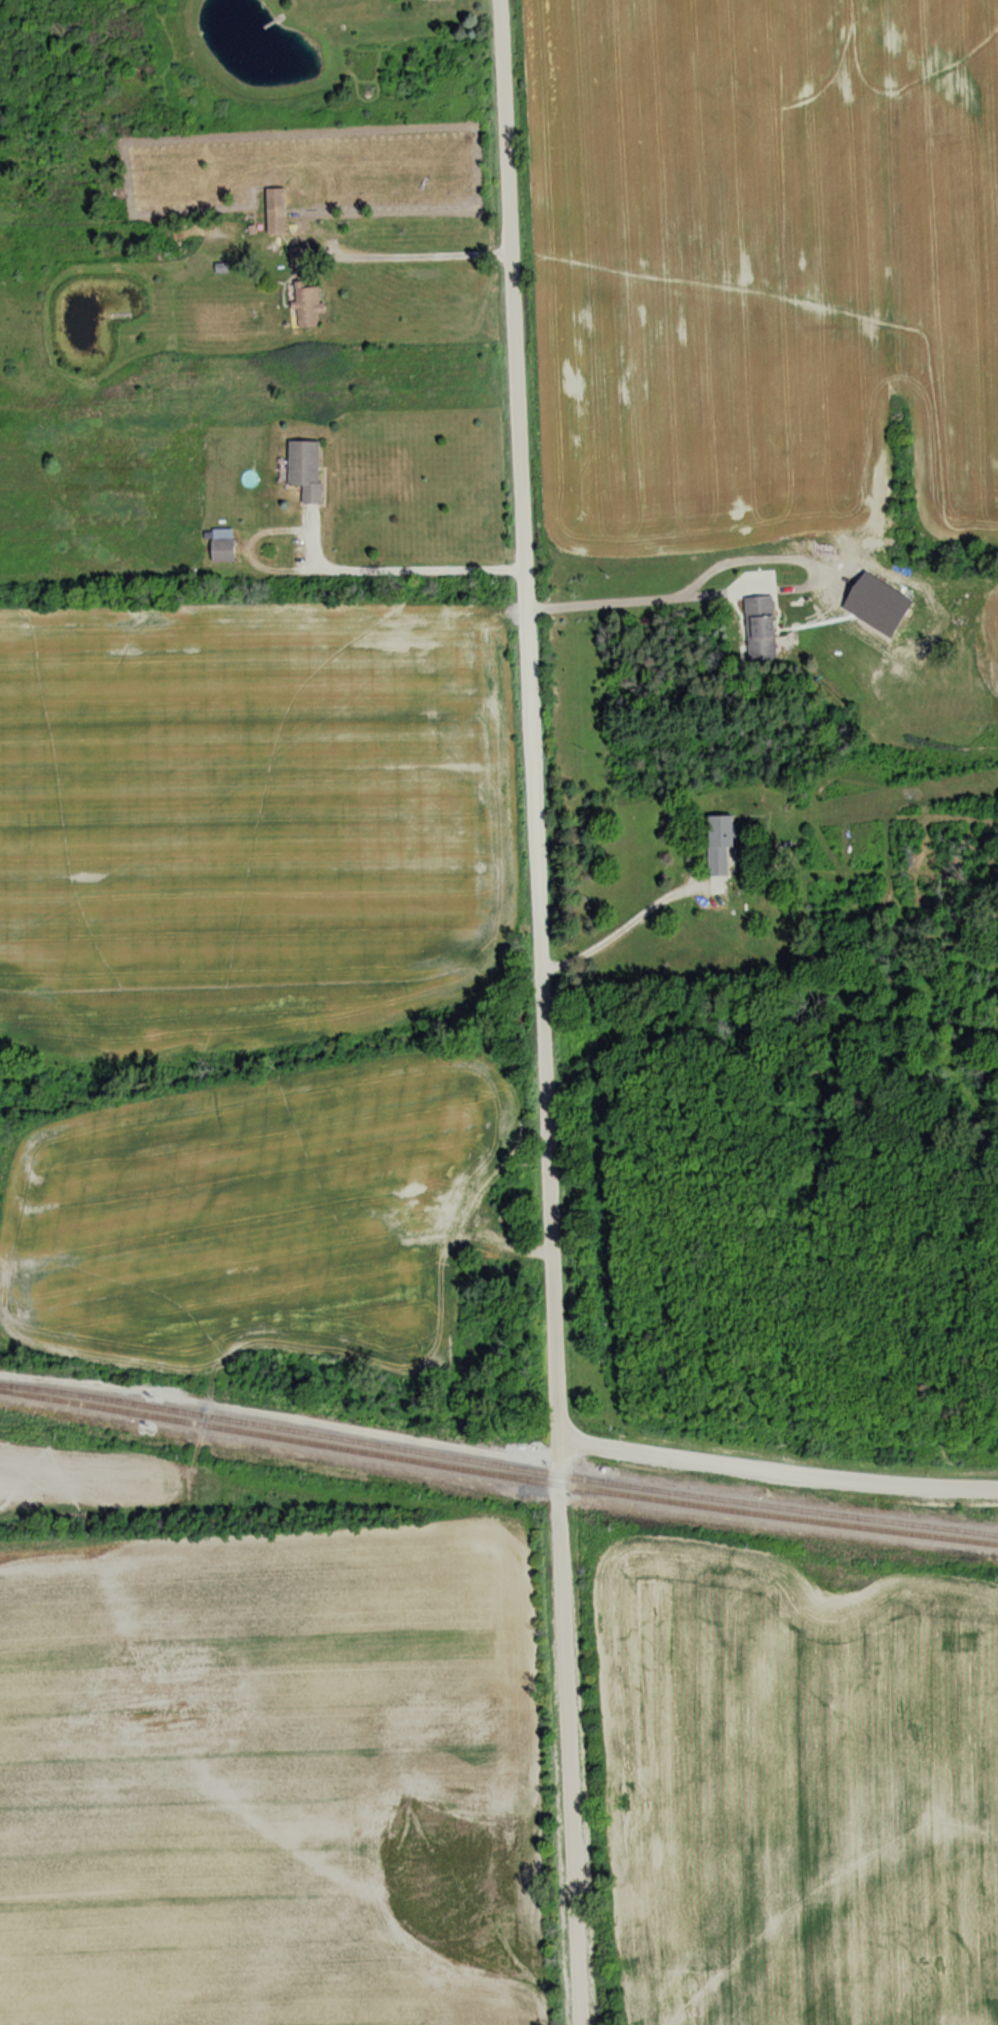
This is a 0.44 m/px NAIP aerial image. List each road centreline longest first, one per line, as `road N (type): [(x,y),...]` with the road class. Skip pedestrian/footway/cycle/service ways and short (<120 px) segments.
road 1 (residential): [(580,2024),(496,0)]
road 2 (residential): [(556,1440),(782,1476),(997,1487)]

